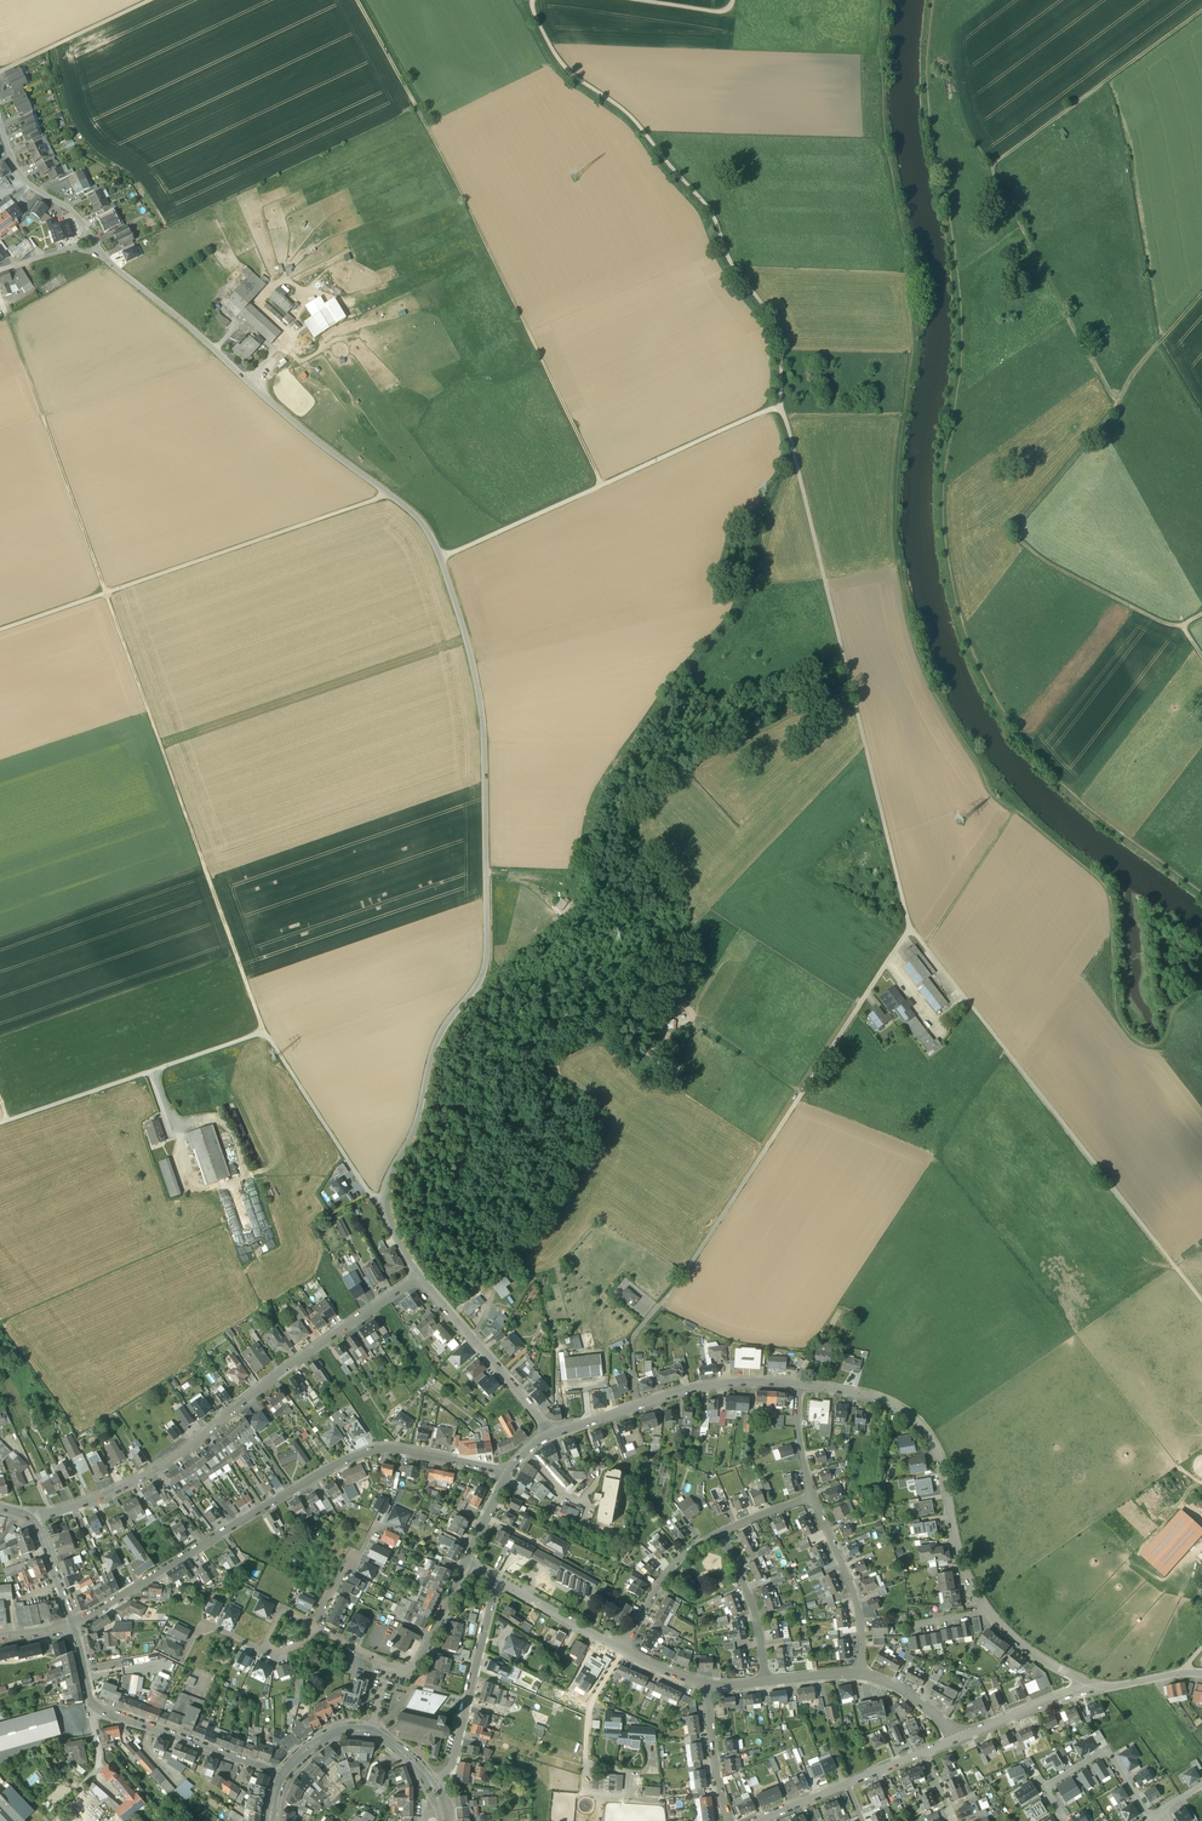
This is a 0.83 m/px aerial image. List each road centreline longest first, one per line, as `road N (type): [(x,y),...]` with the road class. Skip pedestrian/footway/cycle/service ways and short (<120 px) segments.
road 1 (unclassified): [(102,255),(286,416),(419,517),(443,559),(466,631),(488,775),(487,971),(444,1034),(420,1124),(382,1206)]
road 2 (track): [(783,408),(911,930),(1201,1300)]
road 3 (track): [(266,1034),(9,315)]
road 4 (track): [(637,1405),(635,1334),(677,1284),(911,930)]
road 5 (track): [(604,487),(465,197),(360,0)]
road 6 (track): [(1201,10),(994,164),(1119,406)]
road 7 (track): [(533,0),(540,25),(574,77),(626,111),(715,214),(734,263),(780,331),(783,408)]
road 8 (track): [(0,1125),(266,1034),(382,1206)]
road 9 (track): [(1201,297),(1019,533),(1071,575),(1183,625)]
road 10 (residential): [(73,1626),(359,1455),(389,1448),(506,1474)]
road 11 (residential): [(29,1517),(141,1478),(418,1276)]
road 12 (residential): [(800,1383),(873,1399),(914,1420),(943,1467),(978,1597),(1006,1635),(1089,1689)]
road 13 (track): [(0,631),(391,494)]
road 14 (track): [(443,559),(783,408)]
road 15 (residential): [(550,1434),(721,1383),(800,1383)]
road 16 (residential): [(429,1781),(452,1762),(496,1580)]
road 17 (residential): [(418,1276),(550,1434)]
road 18 (tertiary): [(96,1707),(282,1775)]
road 19 (residential): [(813,1497),(857,1607),(860,1672)]
road 20 (residential): [(757,1820),(925,1752)]
road 21 (track): [(0,73),(155,0)]
road 22 (track): [(933,954),(1021,814)]
road 23 (residential): [(720,1534),(749,1592),(765,1682)]
road 24 (residential): [(622,1650),(666,1575),(720,1534)]
road 25 (unclassified): [(0,116),(20,173),(74,212),(89,234)]
road 26 (residential): [(1150,1820),(1109,1754),(1046,1786)]
road 27 (residential): [(465,1563),(417,1663),(407,1671),(386,1665)]
road 28 (residential): [(496,1580),(622,1650)]
road 29 (residential): [(955,1739),(1089,1689)]
road 30 (residential): [(729,1820),(707,1685)]
road 31 (residential): [(314,1627),(375,1526)]

